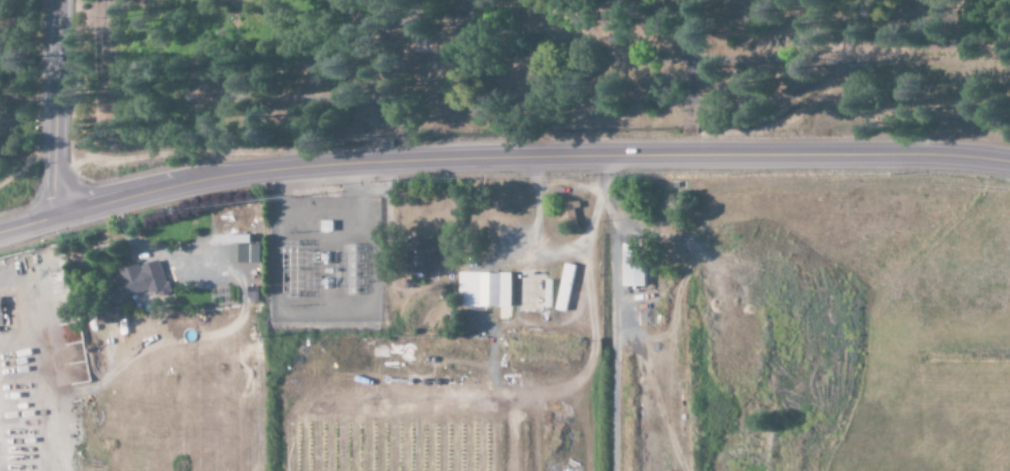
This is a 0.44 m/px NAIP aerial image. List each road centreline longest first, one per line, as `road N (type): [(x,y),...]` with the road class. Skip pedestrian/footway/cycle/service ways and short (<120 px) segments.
road 1 (tertiary): [(1009,161),(899,153),(583,154),(296,166),(194,180),(0,231)]
road 2 (residential): [(56,216),(51,0)]

